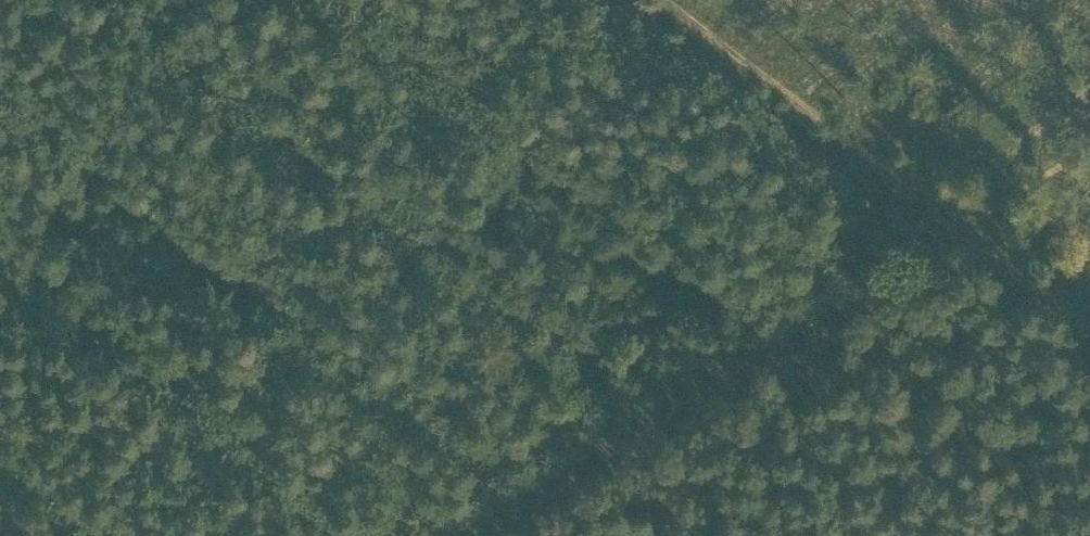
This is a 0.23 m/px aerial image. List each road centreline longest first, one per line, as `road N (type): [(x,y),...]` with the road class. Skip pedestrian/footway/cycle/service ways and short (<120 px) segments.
road 1 (track): [(446,535),(956,221)]
road 2 (track): [(956,221),(1089,138)]

